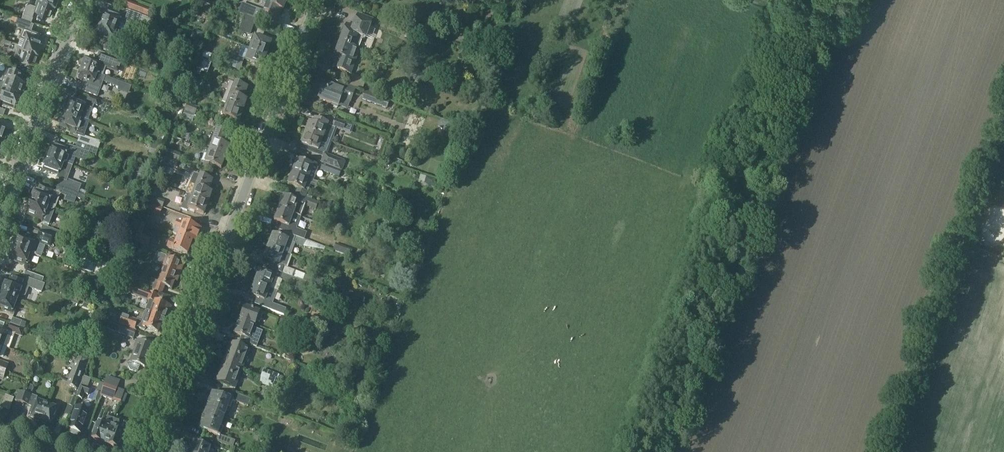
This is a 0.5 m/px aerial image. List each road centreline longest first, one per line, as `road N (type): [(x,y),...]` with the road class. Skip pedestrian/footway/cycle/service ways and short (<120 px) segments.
road 1 (residential): [(147,451),(317,0)]
road 2 (residential): [(0,229),(84,0)]

